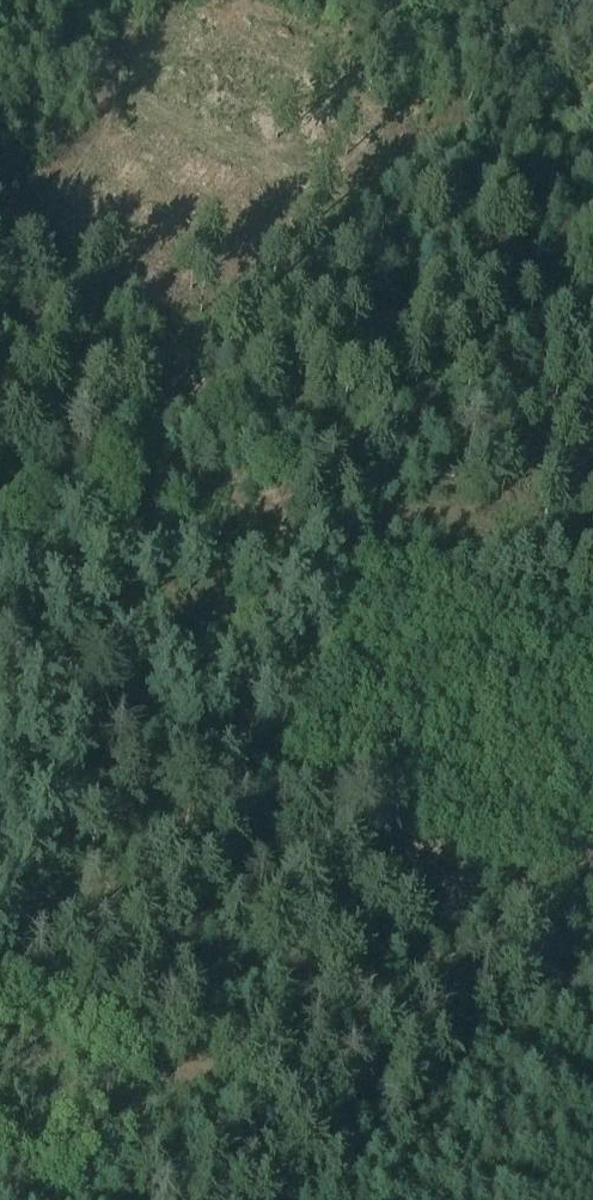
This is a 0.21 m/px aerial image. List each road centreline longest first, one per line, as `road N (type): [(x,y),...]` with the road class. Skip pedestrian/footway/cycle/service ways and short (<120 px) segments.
road 1 (track): [(0,707),(155,738),(592,925)]

